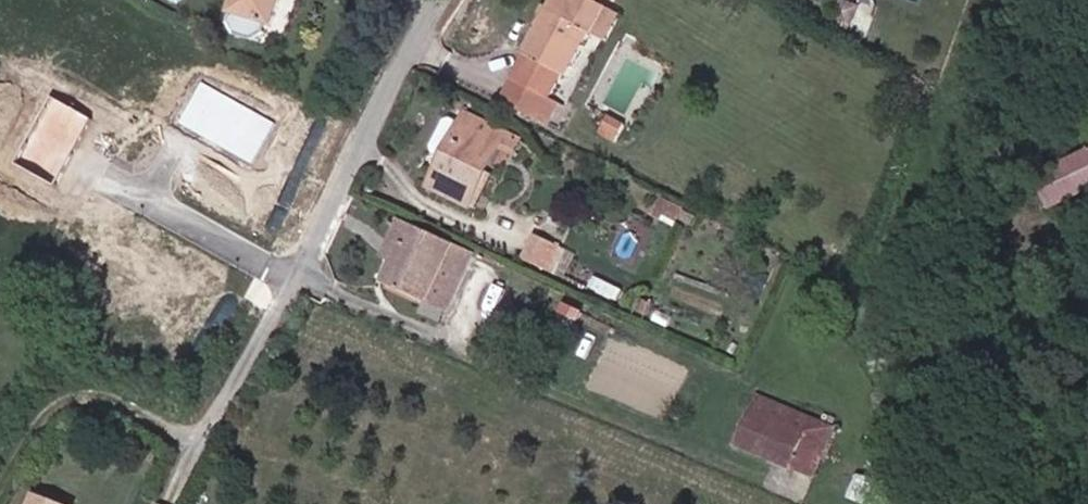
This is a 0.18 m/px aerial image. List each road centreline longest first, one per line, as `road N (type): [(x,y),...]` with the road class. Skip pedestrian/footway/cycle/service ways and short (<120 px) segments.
road 1 (track): [(3,503),(55,414),(107,398),(200,449)]

